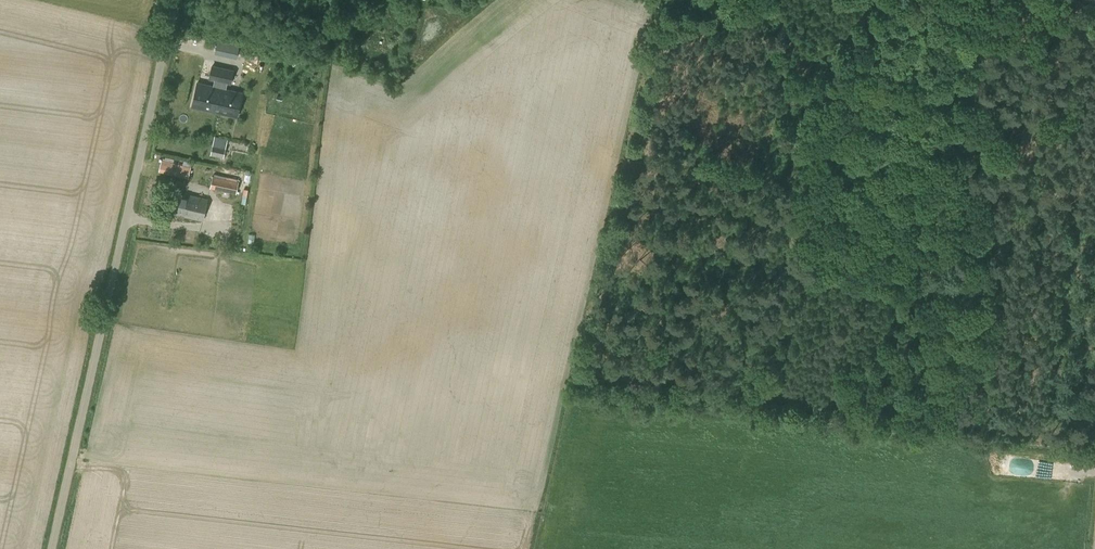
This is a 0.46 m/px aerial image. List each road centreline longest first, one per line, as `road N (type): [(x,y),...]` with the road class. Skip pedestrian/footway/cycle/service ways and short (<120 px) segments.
road 1 (unclassified): [(54,548),(178,0)]

